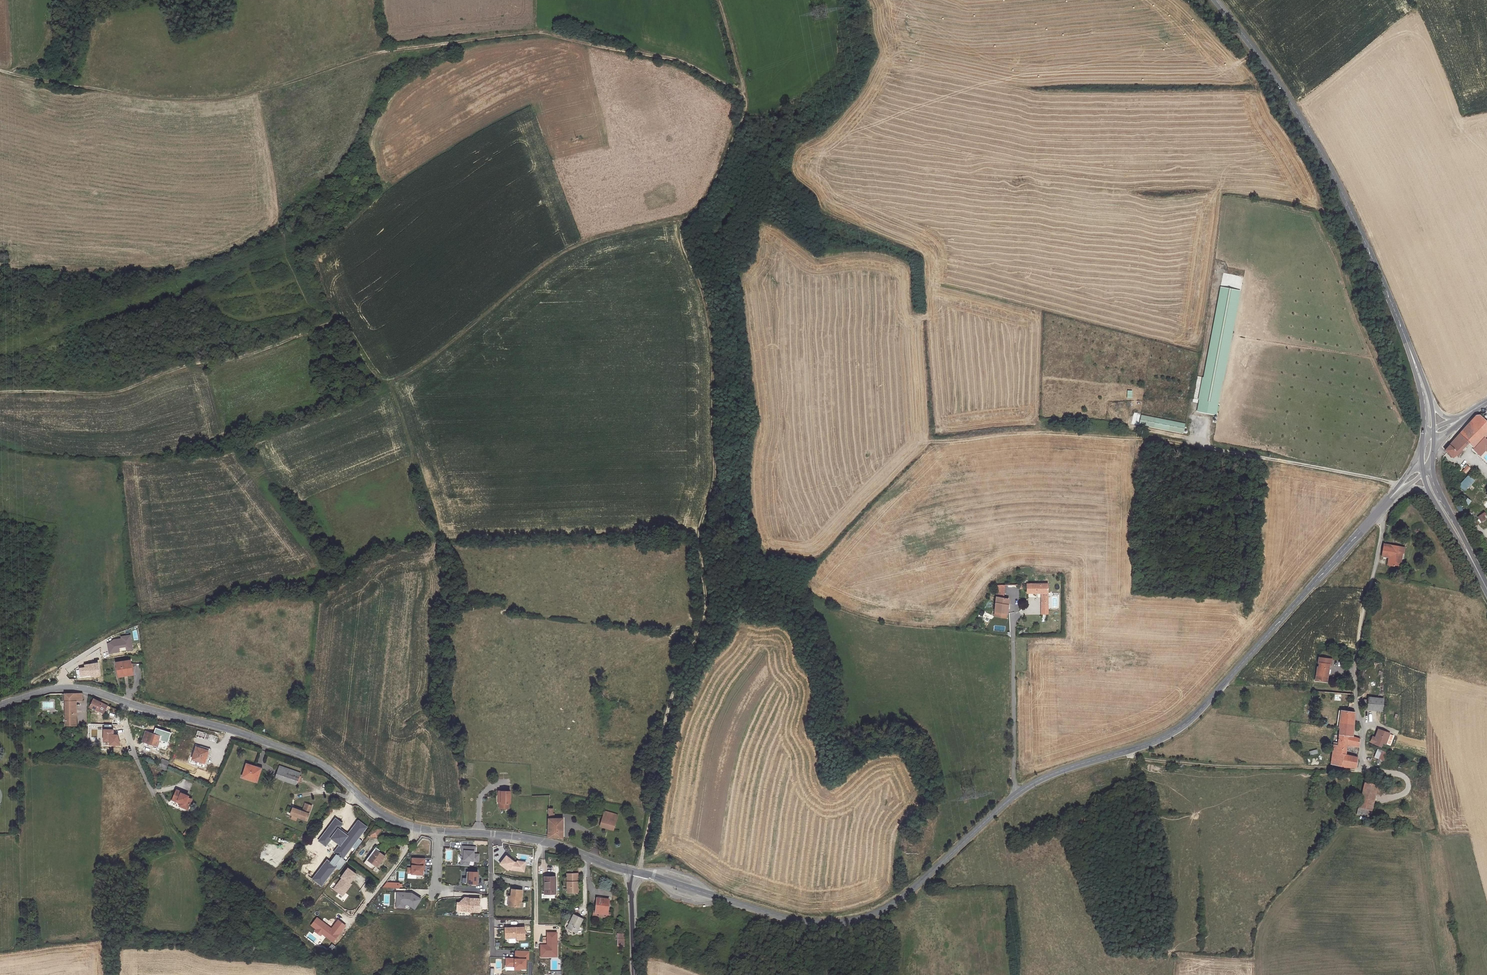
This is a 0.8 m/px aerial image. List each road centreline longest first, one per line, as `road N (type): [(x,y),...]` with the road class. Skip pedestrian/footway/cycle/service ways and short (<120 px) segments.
road 1 (tertiary): [(1377,513),(1179,730),(1040,778),(876,914),(796,920),(633,872)]
road 2 (track): [(633,872),(665,721),(704,616),(699,549),(714,481),(711,356),(684,221),(718,174),(744,96)]
road 3 (track): [(0,392),(125,390),(336,320),(389,386),(557,255),(634,228),(684,221)]
road 4 (track): [(744,96),(676,59),(541,32),(380,52),(214,101),(151,101),(0,72)]
road 5 (tertiary): [(1429,435),(1411,350),(1338,184),(1266,65),(1215,0)]
road 6 (tertiary): [(437,831),(381,814),(331,769),(223,728),(86,688),(0,706)]
road 7 (track): [(1401,486),(1166,440),(1043,430)]
road 8 (residential): [(1377,513),(1383,527),(1355,669),(1359,772)]
road 9 (track): [(1127,750),(1140,759),(1215,766),(1359,772)]
road 10 (tertiary): [(633,872),(524,837),(437,831)]
road 11 (tertiary): [(1486,589),(1428,468)]

